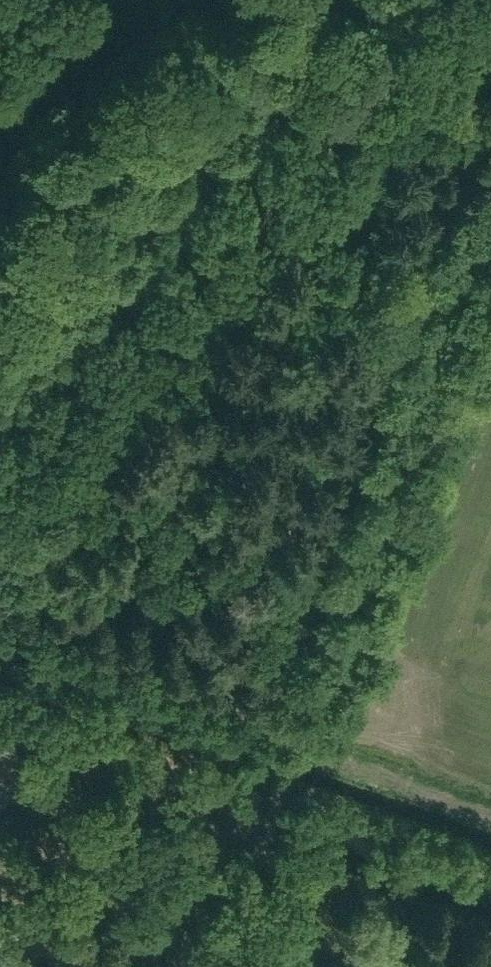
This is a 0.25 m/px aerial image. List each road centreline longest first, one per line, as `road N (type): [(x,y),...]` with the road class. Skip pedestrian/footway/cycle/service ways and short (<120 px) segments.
road 1 (unclassified): [(0,484),(455,0)]
road 2 (track): [(298,732),(490,209)]
road 3 (track): [(0,635),(298,732)]
road 4 (track): [(265,16),(490,115)]
road 5 (track): [(279,797),(216,966)]

